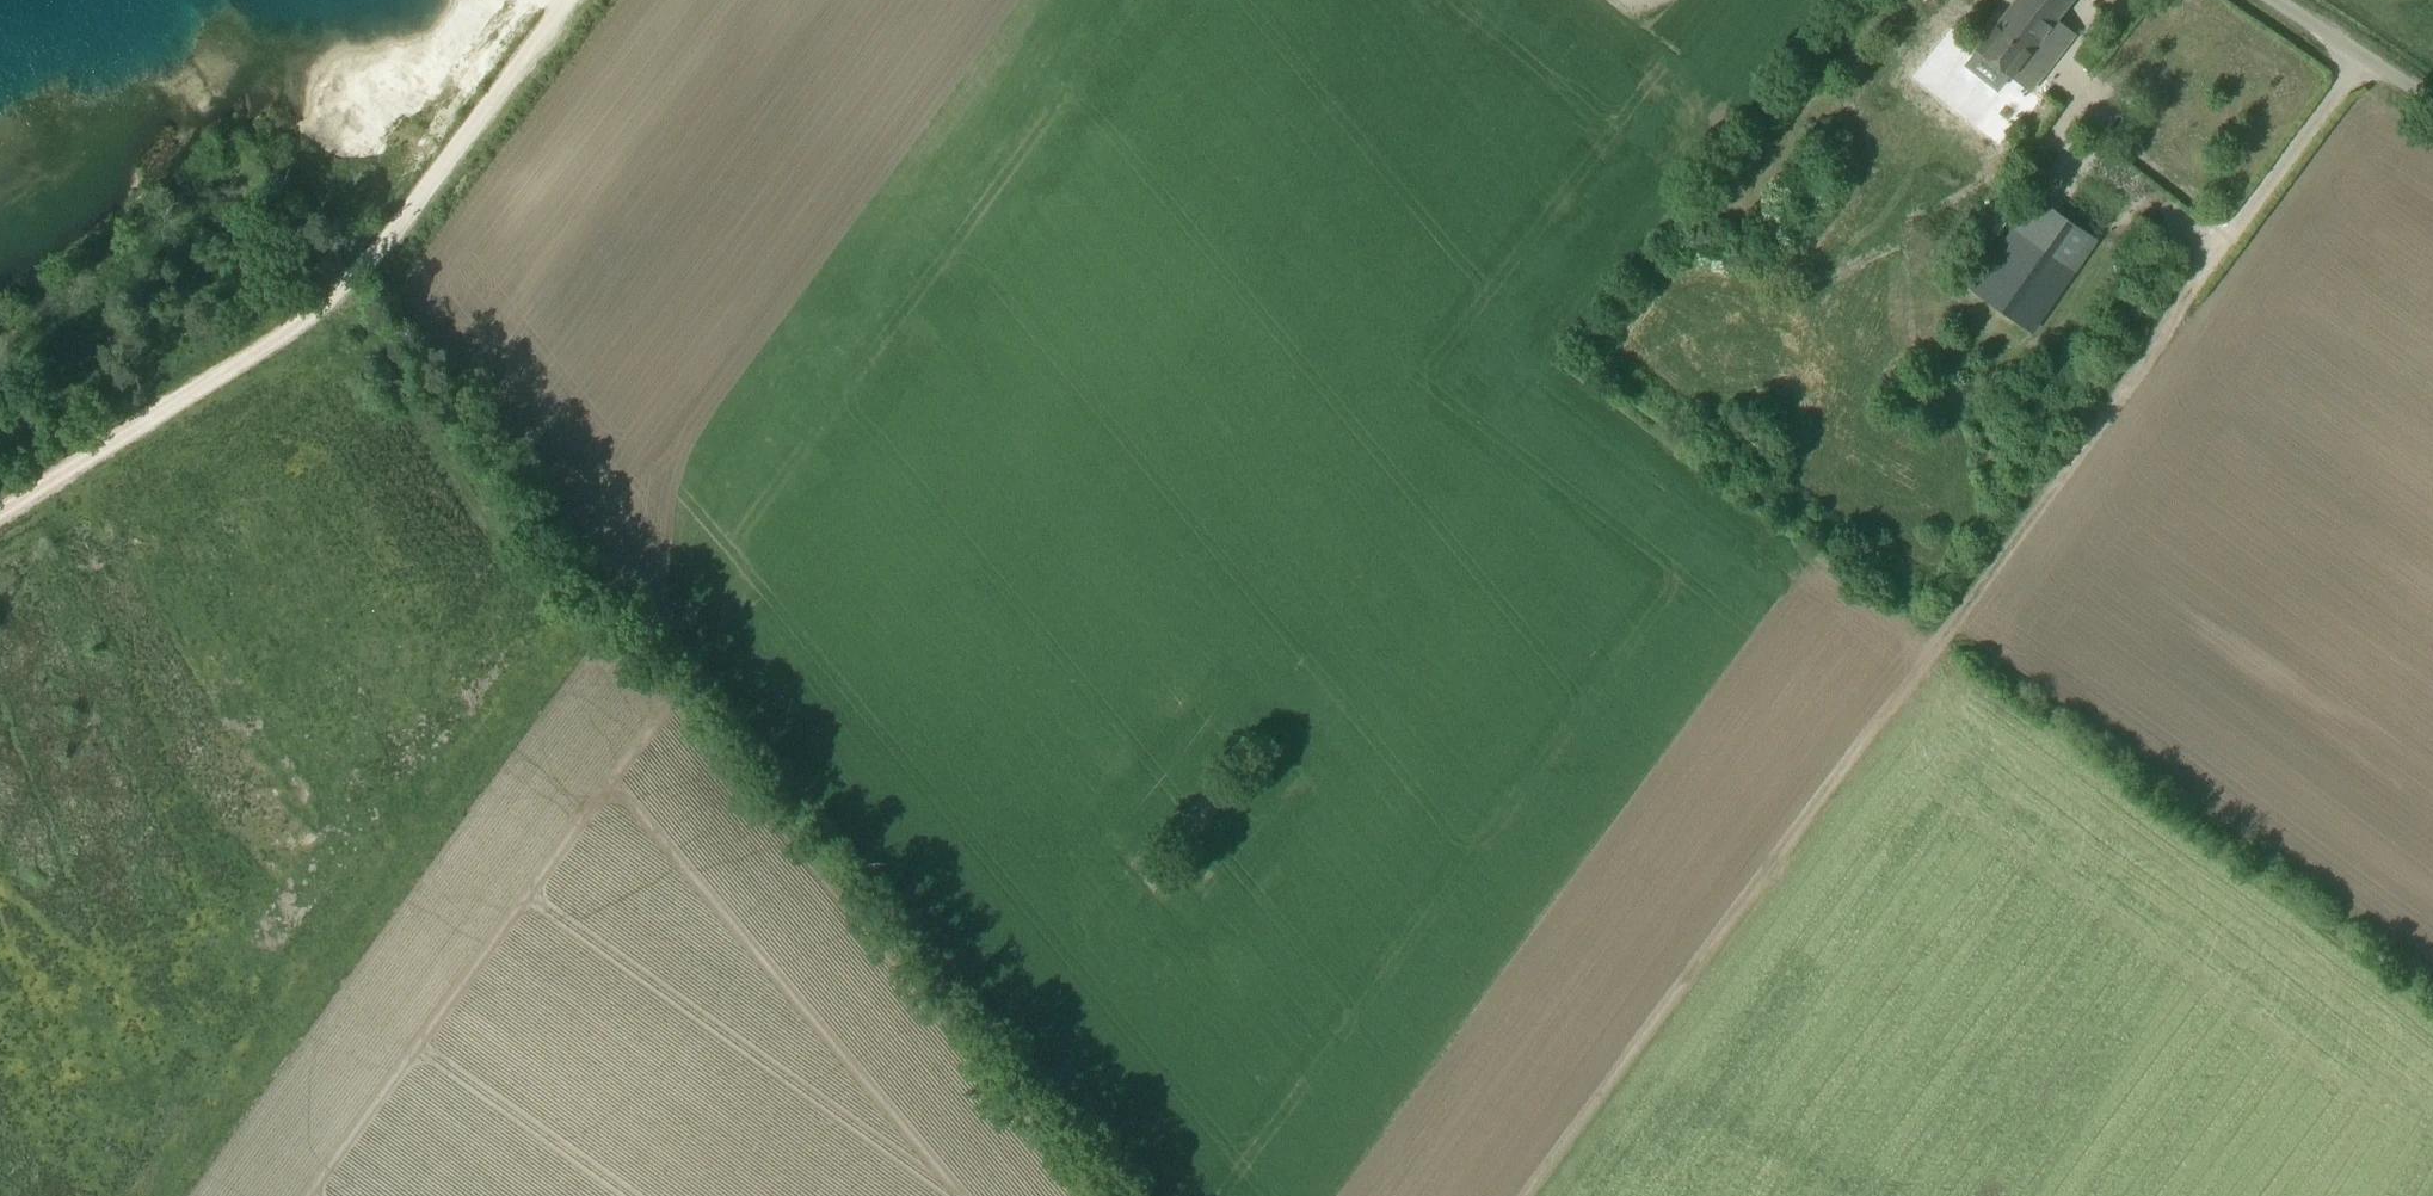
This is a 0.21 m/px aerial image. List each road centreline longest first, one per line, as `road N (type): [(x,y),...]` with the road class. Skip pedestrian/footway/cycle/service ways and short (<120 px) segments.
road 1 (track): [(568,0),(340,295),(0,513)]
road 2 (unclassified): [(2432,99),(2282,0)]

